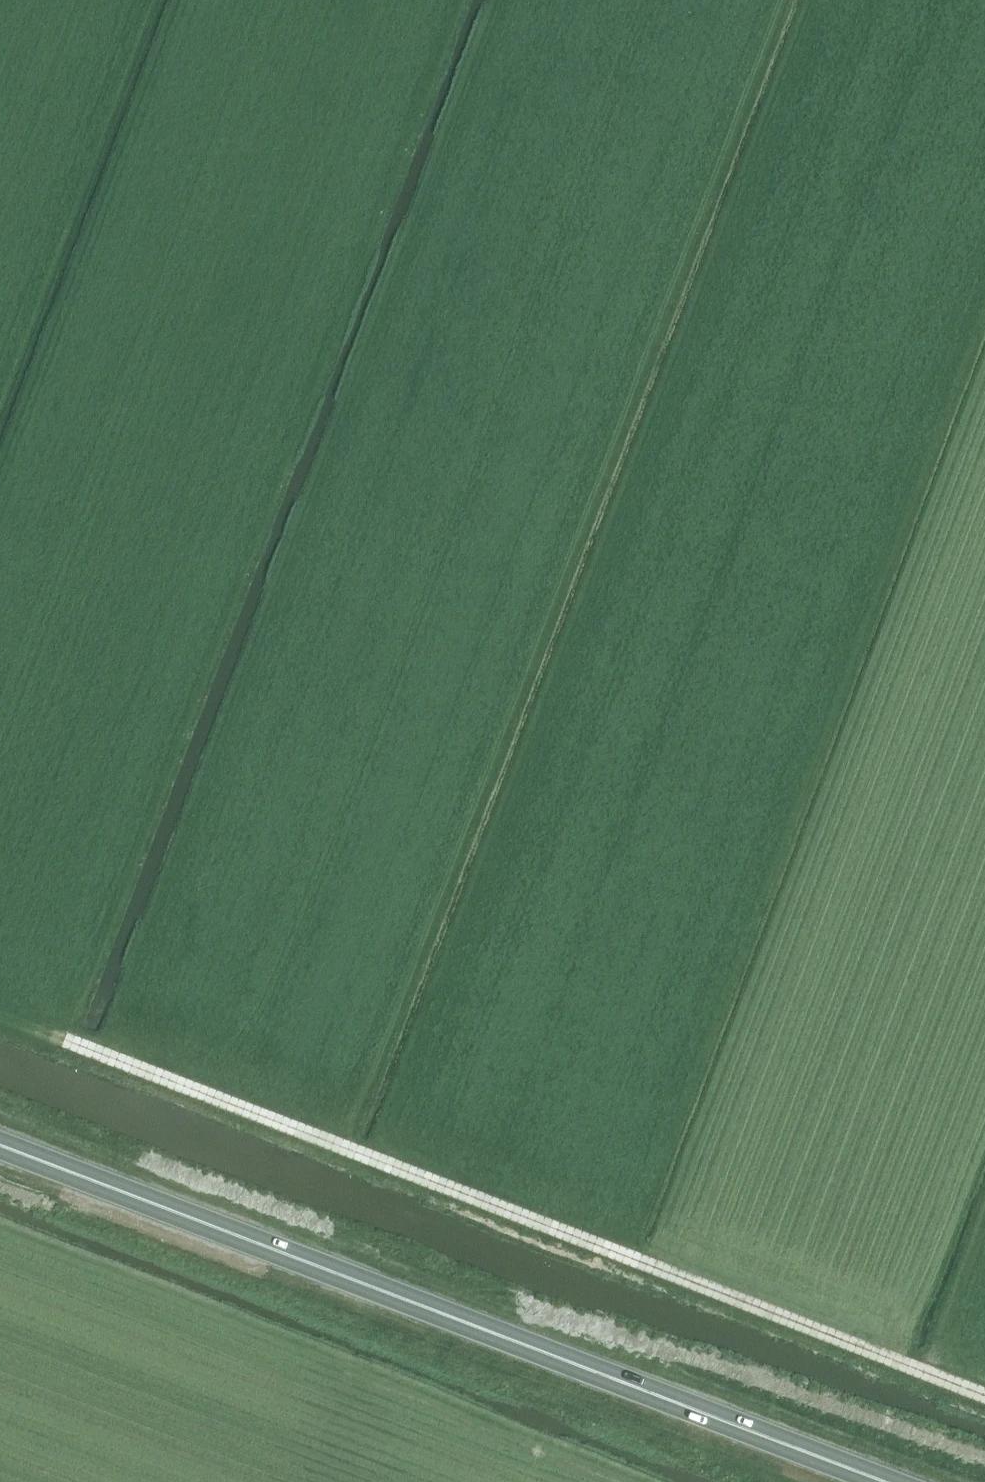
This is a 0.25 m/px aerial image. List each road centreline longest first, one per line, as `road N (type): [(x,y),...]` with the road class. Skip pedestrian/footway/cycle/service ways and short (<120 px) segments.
road 1 (trunk): [(882,1481),(0,1145)]

